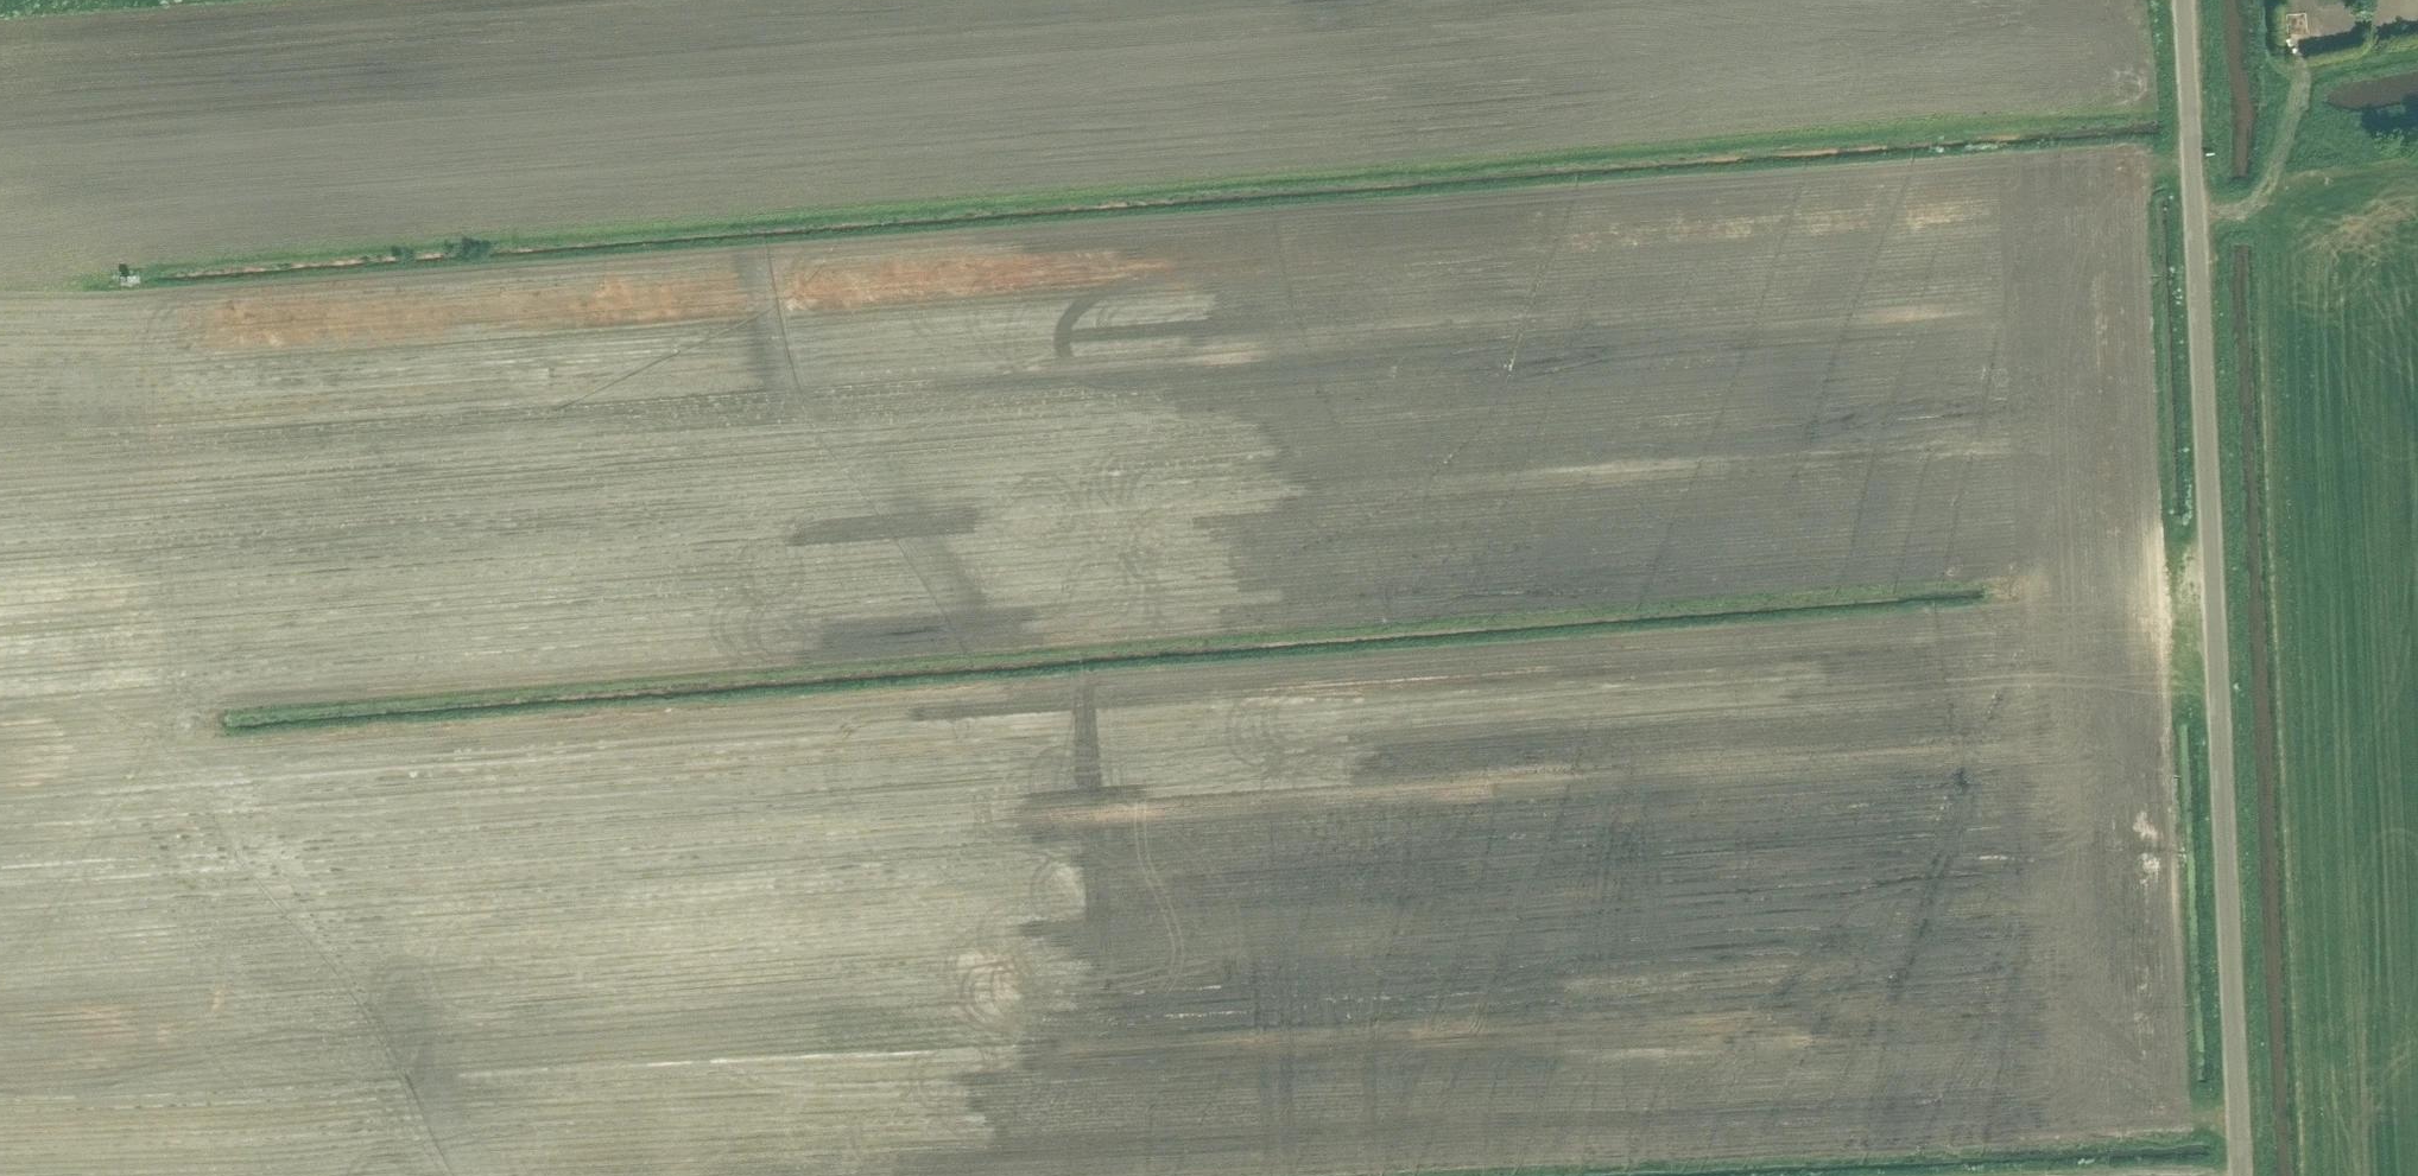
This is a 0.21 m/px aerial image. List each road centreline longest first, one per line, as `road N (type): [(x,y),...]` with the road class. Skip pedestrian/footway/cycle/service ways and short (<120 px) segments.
road 1 (unclassified): [(2242,1175),(2182,0)]

